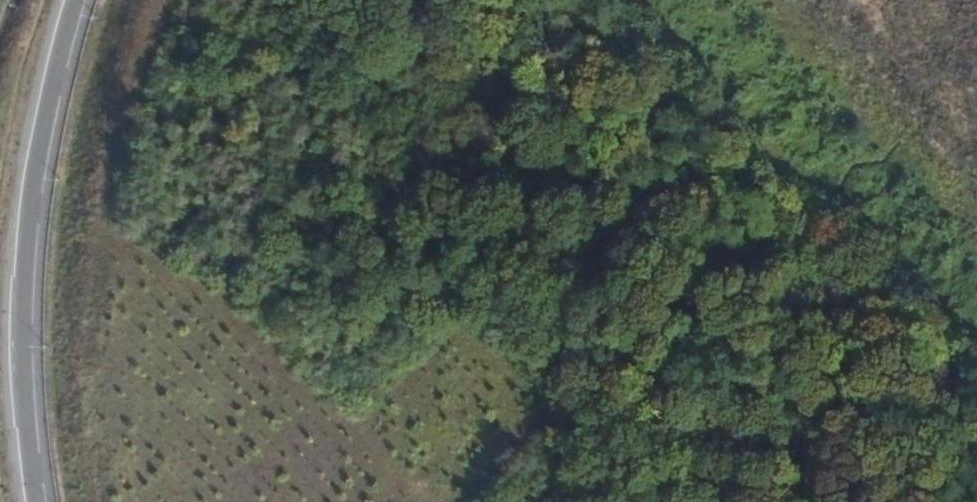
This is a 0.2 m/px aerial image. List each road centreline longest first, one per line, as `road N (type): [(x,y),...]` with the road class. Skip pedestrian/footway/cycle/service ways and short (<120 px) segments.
road 1 (primary): [(35,501),(21,292),(35,161),(74,0)]
road 2 (track): [(738,0),(810,69),(976,267)]

